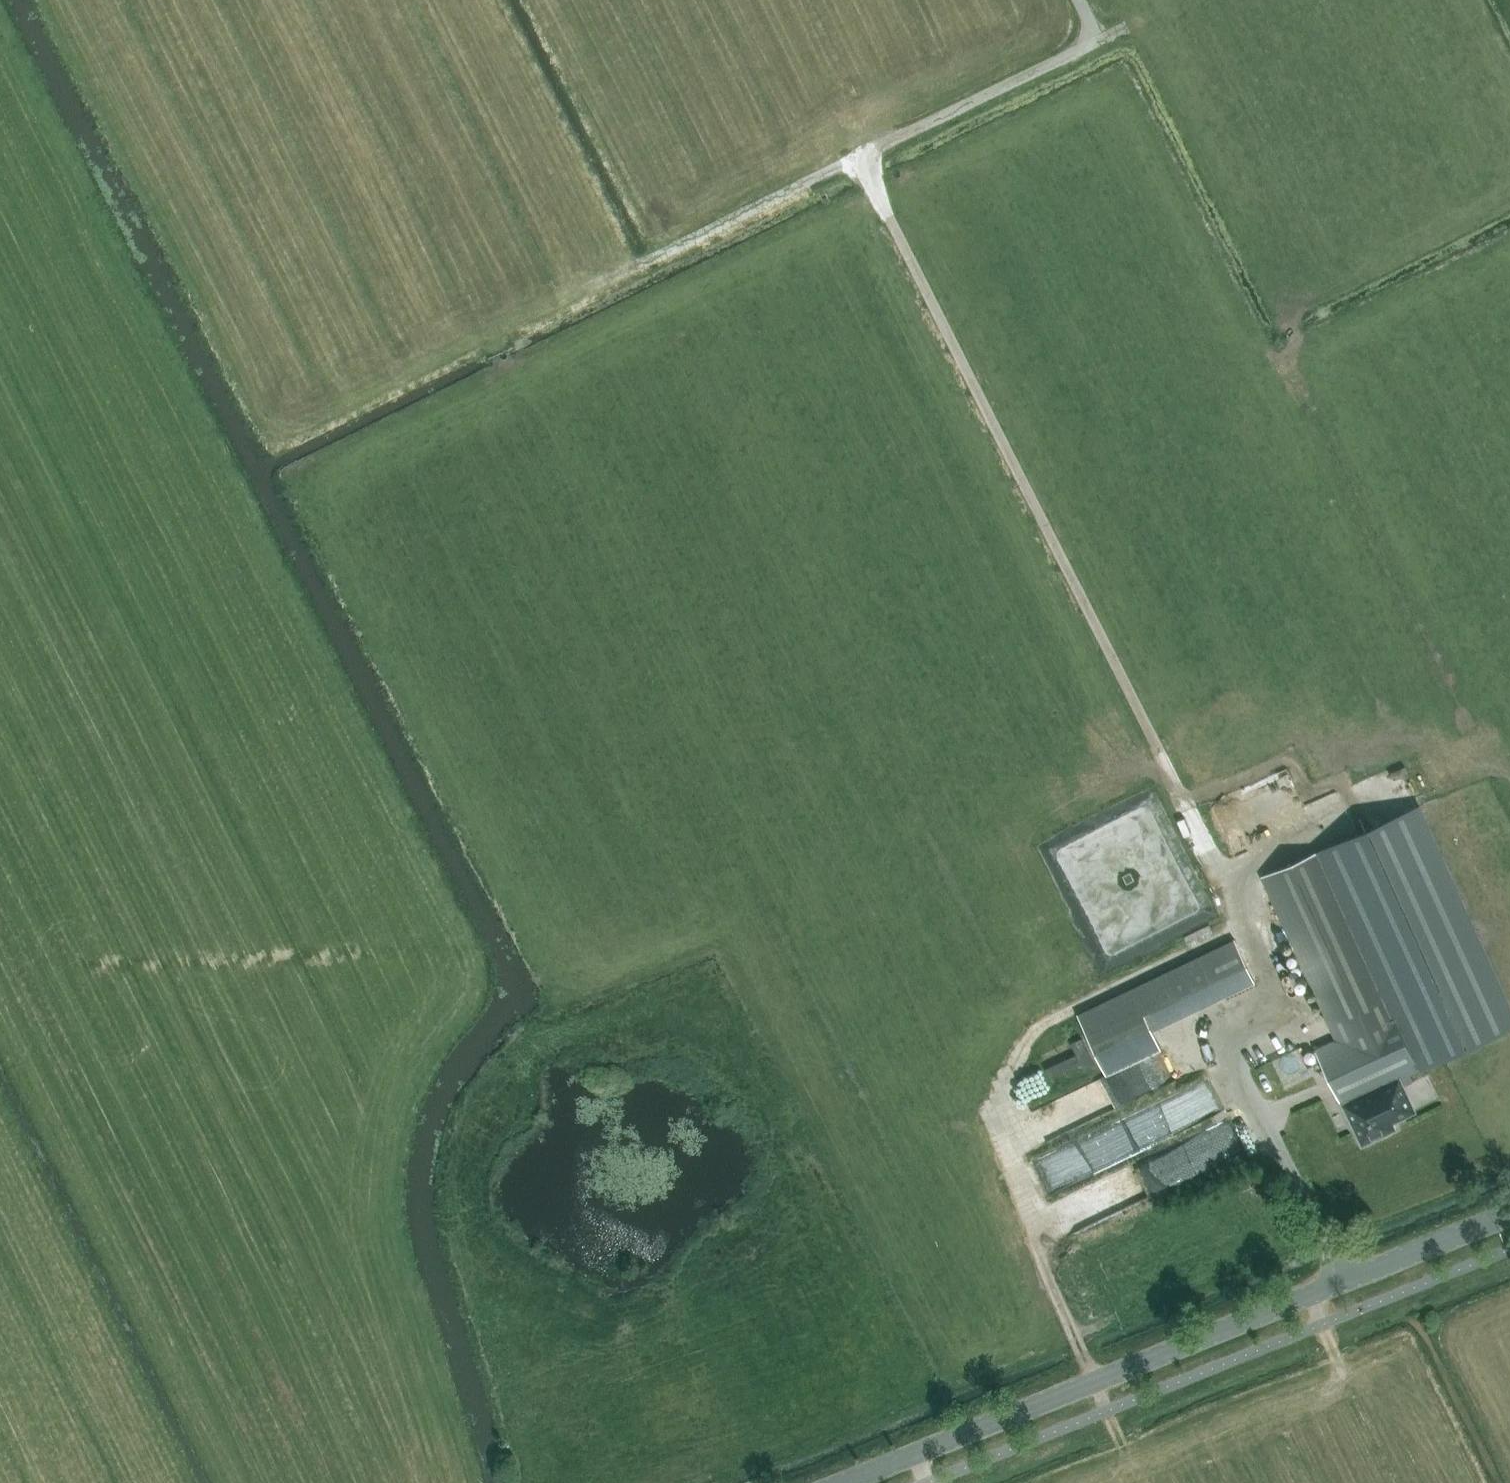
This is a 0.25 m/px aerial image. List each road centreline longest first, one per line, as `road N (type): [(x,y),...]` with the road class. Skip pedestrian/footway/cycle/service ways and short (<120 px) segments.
road 1 (tertiary): [(1509,1215),(842,1482)]

